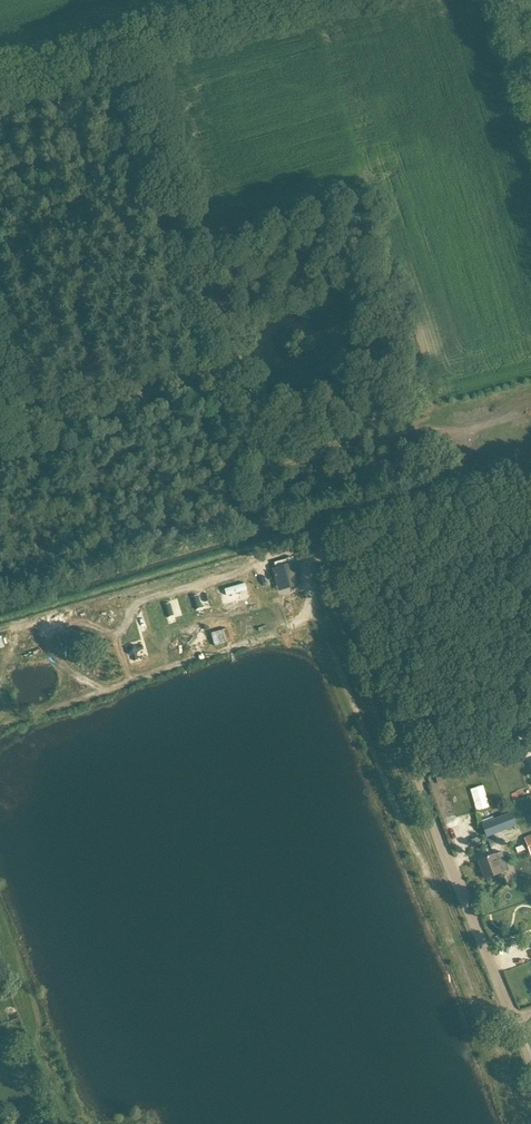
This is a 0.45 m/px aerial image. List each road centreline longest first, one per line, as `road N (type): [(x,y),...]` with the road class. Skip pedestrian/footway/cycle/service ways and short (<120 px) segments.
road 1 (track): [(315,530),(530,1063)]
road 2 (track): [(119,34),(214,357)]
road 3 (track): [(254,478),(268,488),(530,414)]
road 4 (residential): [(0,433),(214,357)]
road 5 (track): [(530,497),(327,552)]
road 6 (track): [(255,0),(119,34)]
road 7 (track): [(214,357),(242,469),(254,478)]
road 8 (track): [(119,34),(0,69)]

